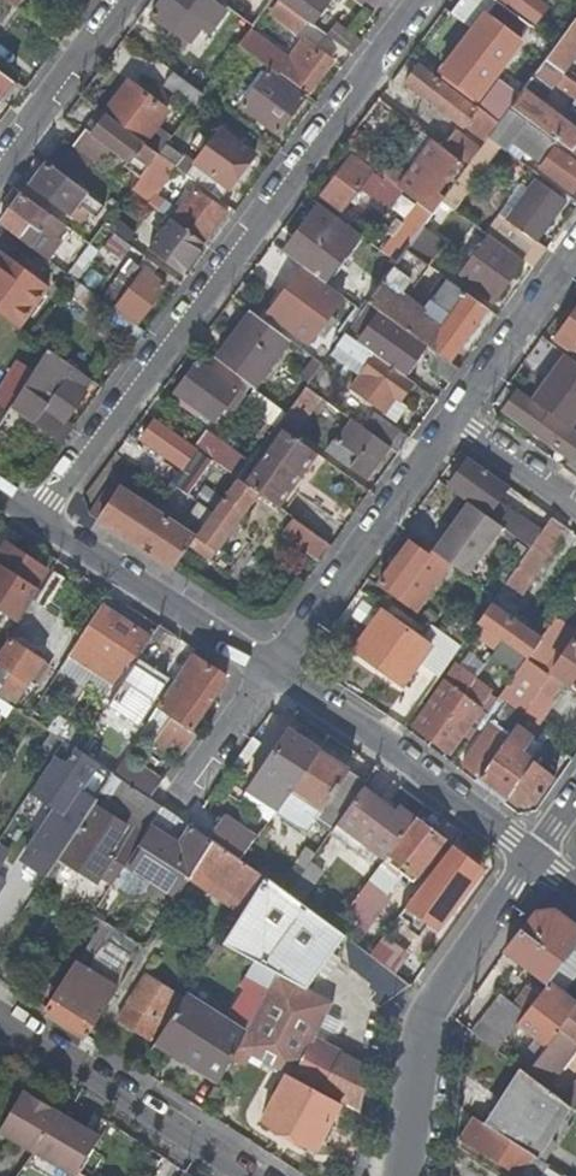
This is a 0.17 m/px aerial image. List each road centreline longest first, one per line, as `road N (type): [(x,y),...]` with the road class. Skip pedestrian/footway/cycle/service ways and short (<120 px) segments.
road 1 (residential): [(31,527),(419,0)]
road 2 (residential): [(535,850),(421,1035),(401,1175)]
road 3 (residential): [(535,850),(268,677)]
road 4 (residential): [(268,677),(440,420)]
road 5 (residential): [(268,677),(31,527)]
road 6 (residential): [(0,1028),(237,1175)]
road 7 (residential): [(440,420),(575,232)]
road 8 (residential): [(114,0),(0,154)]
road 9 (residential): [(440,420),(575,515)]
road 10 (residential): [(189,784),(268,677)]

